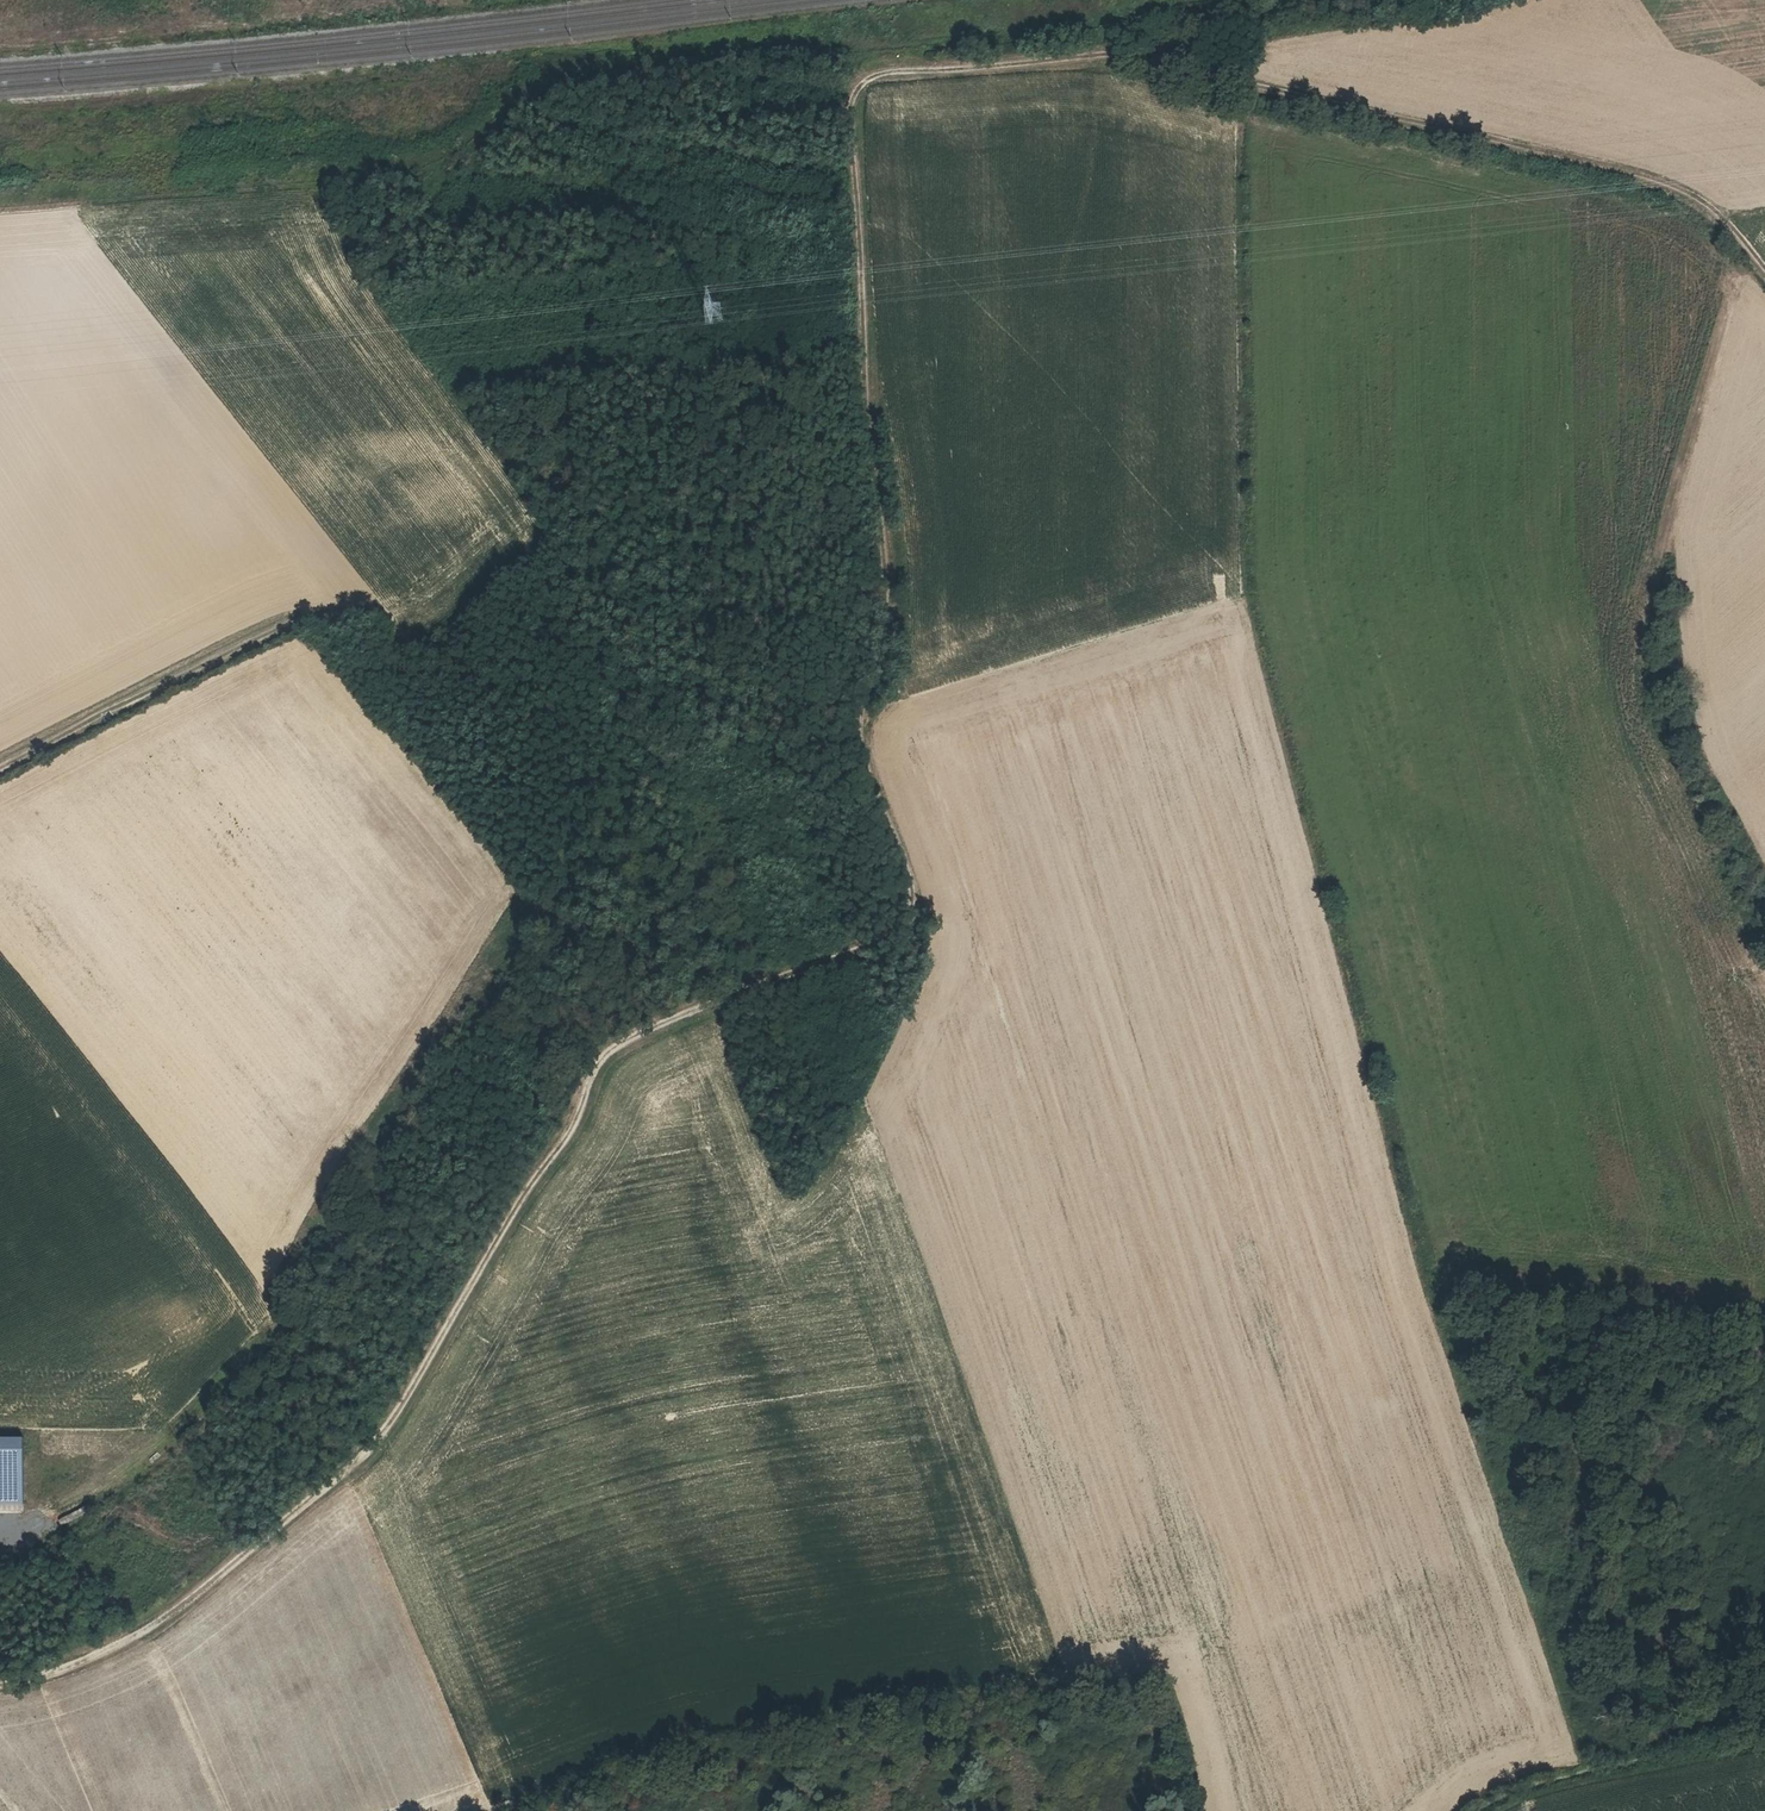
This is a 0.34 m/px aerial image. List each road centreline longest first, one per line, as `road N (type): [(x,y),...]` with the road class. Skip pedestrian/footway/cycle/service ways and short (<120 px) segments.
road 1 (track): [(1764,268),(1709,204),(1663,185),(1141,63),(885,75),(858,97),(852,137),(888,624),(864,731),(911,875),(902,922),(789,980),(637,1030),(595,1066),(566,1135),(527,1183),(426,1363),(365,1448),(134,1640),(52,1681),(0,1686)]
road 2 (track): [(0,770),(300,622),(339,614)]
road 3 (track): [(1764,1305),(1584,1284)]

